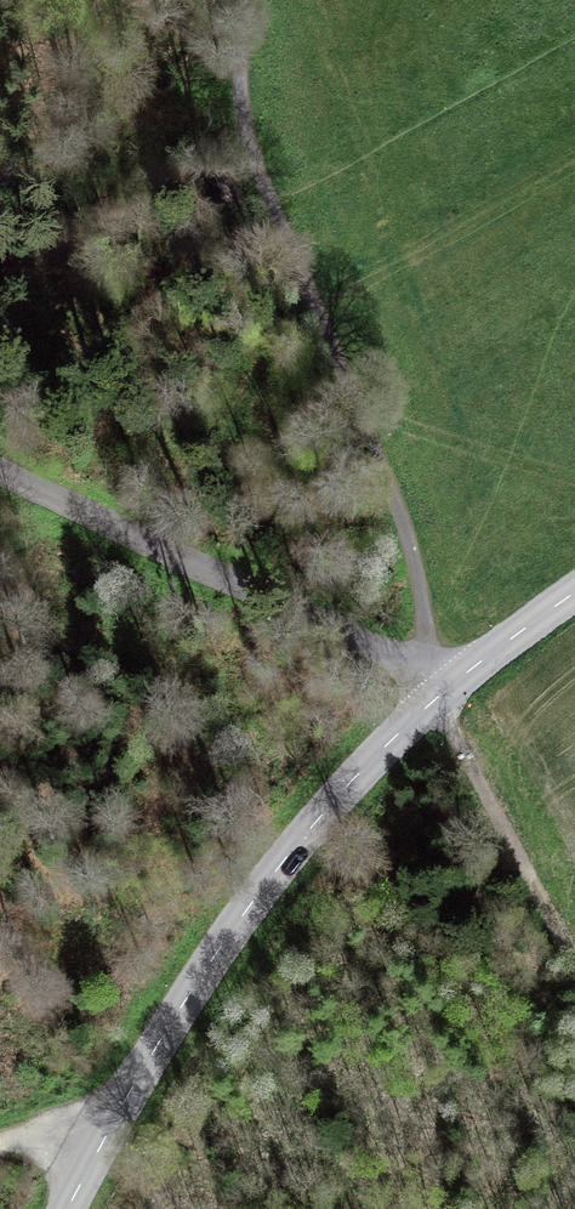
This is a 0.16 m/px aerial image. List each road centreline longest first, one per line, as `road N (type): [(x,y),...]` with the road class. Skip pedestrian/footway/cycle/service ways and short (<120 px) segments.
road 1 (track): [(248,0),(247,96),(269,208),(396,505),(446,688)]
road 2 (secondary): [(67,1208),(169,1023),(240,916),(345,787),(446,688)]
road 3 (tertiary): [(446,688),(0,473)]
road 4 (track): [(465,755),(574,963)]
road 5 (secondary): [(446,688),(574,593)]

